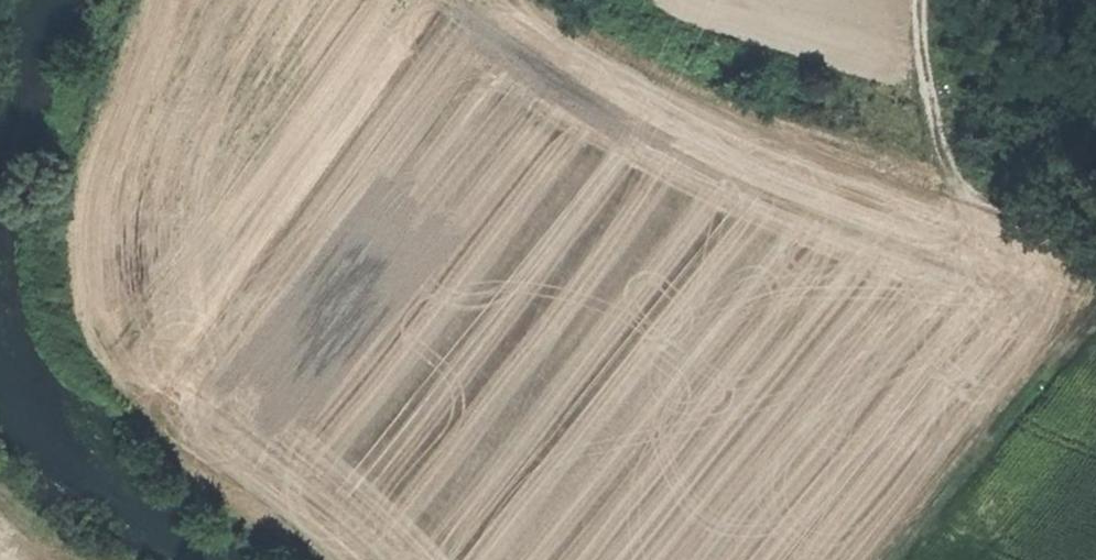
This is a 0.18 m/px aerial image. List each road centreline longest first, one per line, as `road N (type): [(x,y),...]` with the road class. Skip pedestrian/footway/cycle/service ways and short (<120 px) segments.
road 1 (track): [(886,559),(1092,282),(1084,266),(973,211),(925,57),(919,0)]

